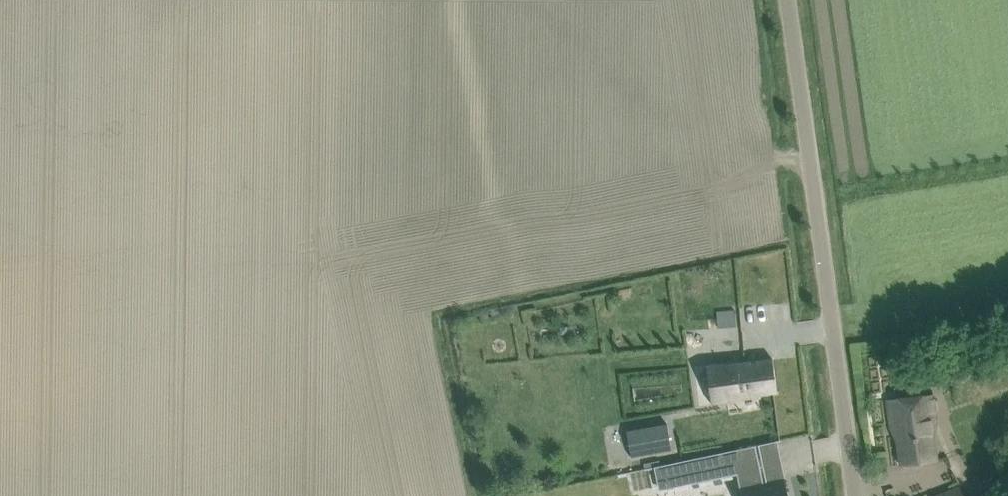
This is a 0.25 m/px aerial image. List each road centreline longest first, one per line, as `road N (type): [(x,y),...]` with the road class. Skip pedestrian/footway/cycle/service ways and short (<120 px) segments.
road 1 (unclassified): [(856,495),(788,0)]

